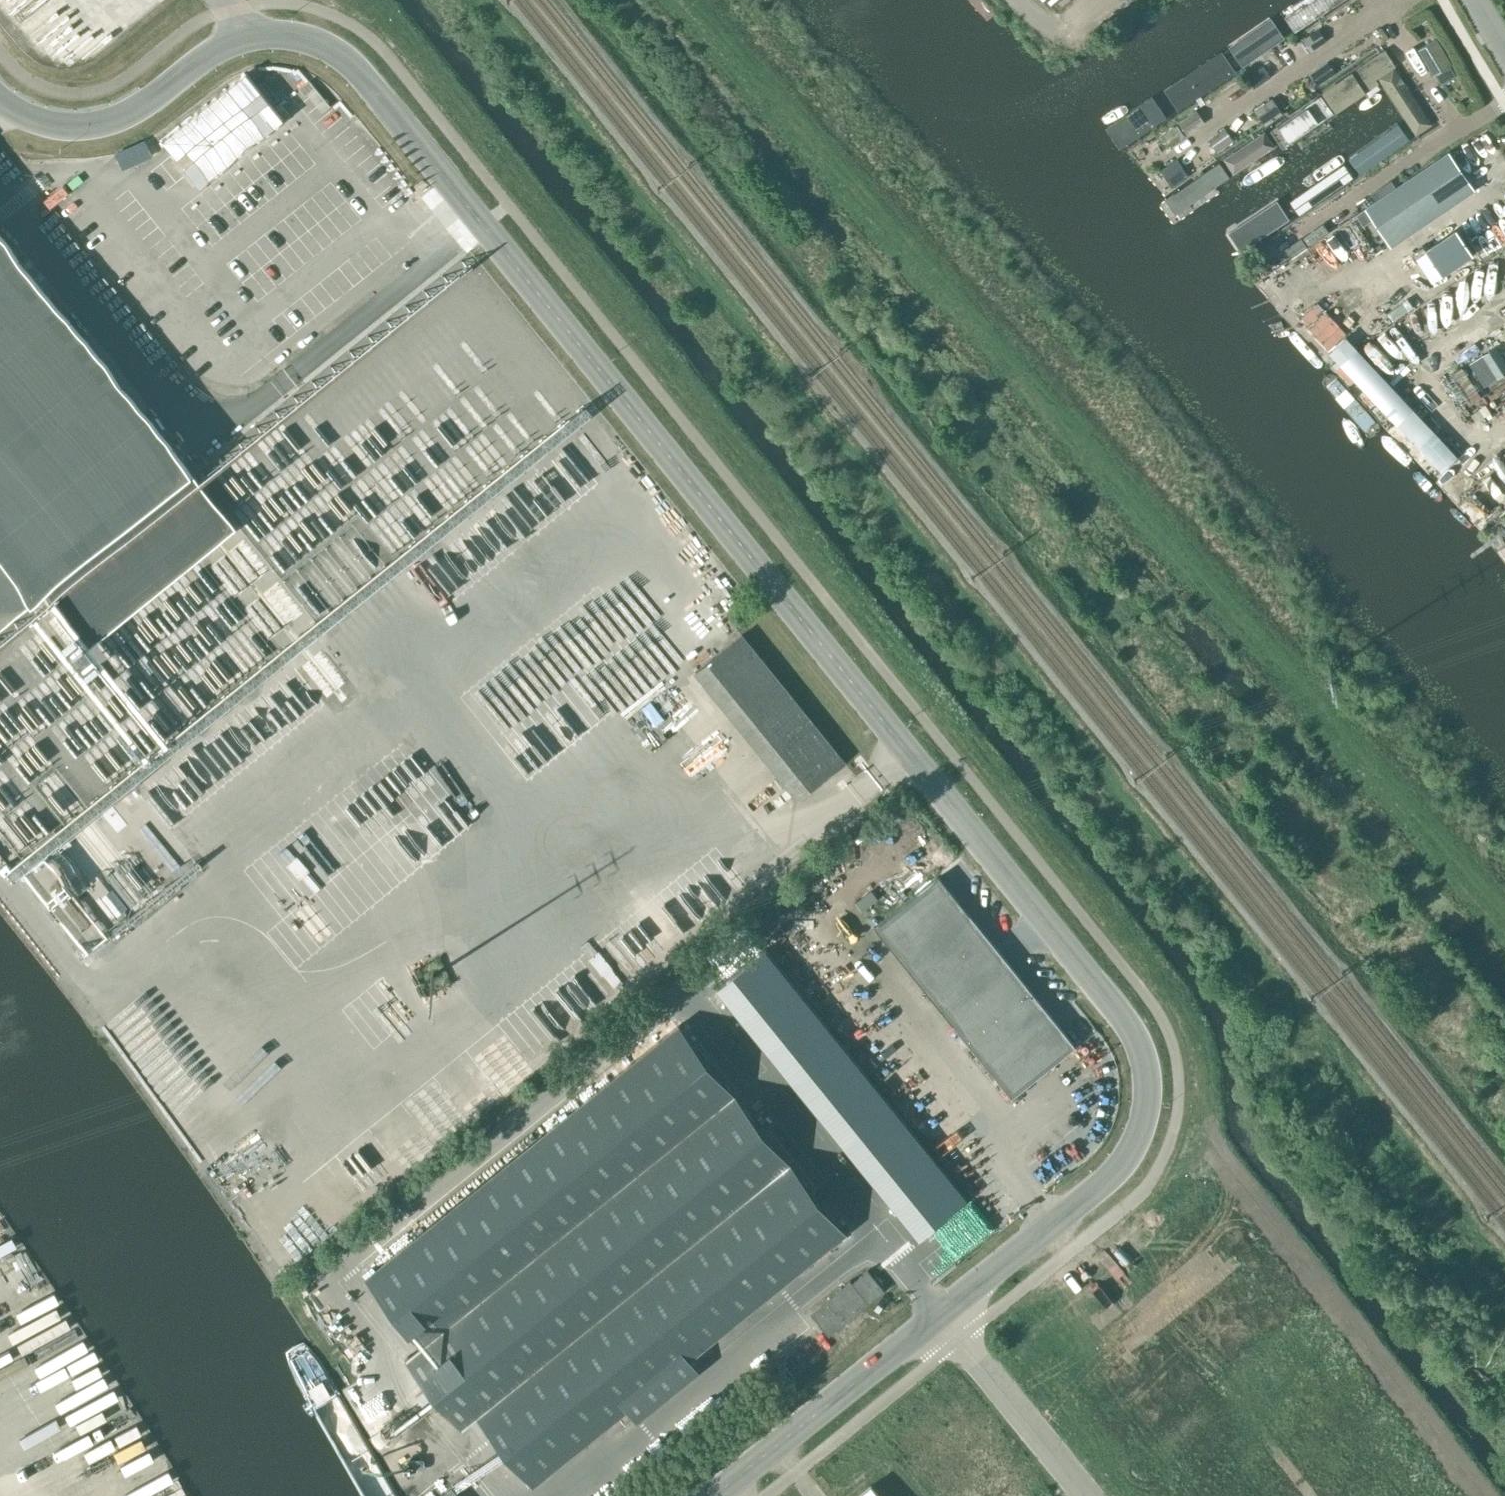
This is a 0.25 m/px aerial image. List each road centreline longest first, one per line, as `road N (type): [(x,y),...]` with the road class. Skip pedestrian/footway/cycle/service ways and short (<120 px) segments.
road 1 (tertiary): [(941,1314),(1100,1185),(1129,1151),(1148,1094),(1147,1067),(1125,1021),(343,58),(306,37),(254,34),(218,48),(134,112),(77,129),(28,121),(0,101)]
road 2 (tertiary): [(713,1495),(941,1314)]
road 3 (unclassified): [(1087,1495),(941,1314)]

